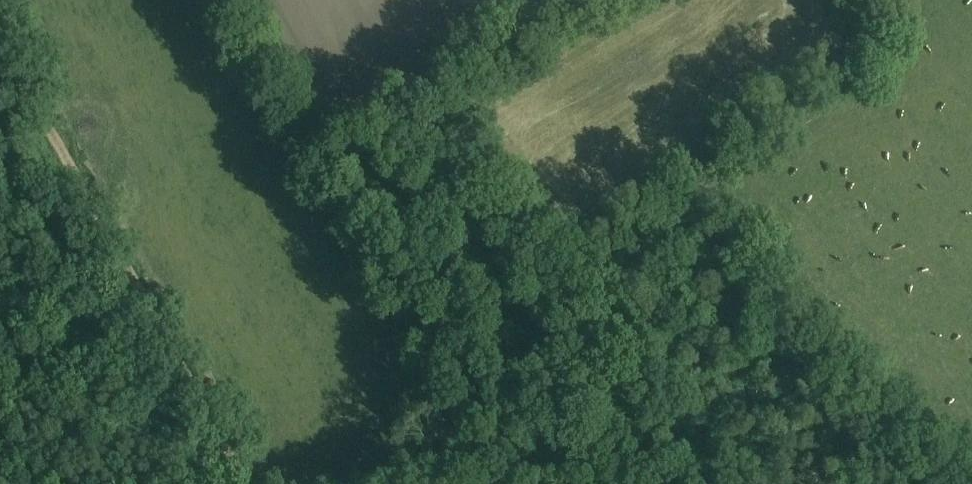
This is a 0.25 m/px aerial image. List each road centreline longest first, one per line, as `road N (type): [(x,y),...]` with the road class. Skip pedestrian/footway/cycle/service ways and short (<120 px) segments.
road 1 (track): [(576,0),(422,96),(409,112),(422,140),(567,286),(588,314),(594,341),(587,382),(574,399),(444,483)]
road 2 (track): [(0,44),(249,483)]

